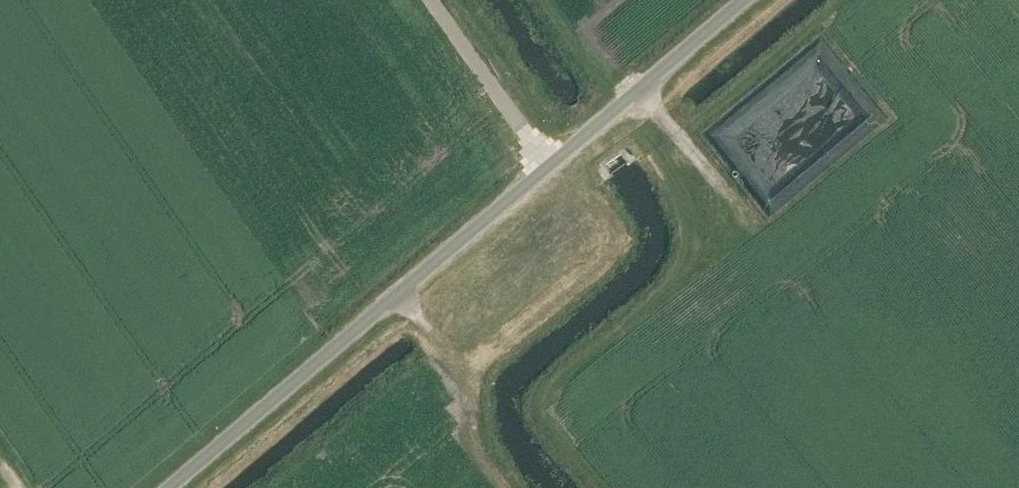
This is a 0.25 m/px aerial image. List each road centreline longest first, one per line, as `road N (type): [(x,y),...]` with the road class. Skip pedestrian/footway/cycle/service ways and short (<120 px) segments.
road 1 (unclassified): [(164,487),(740,0)]
road 2 (track): [(578,168),(612,219),(613,251),(482,358),(468,388),(469,416),(508,487)]
road 3 (track): [(634,90),(545,0)]

